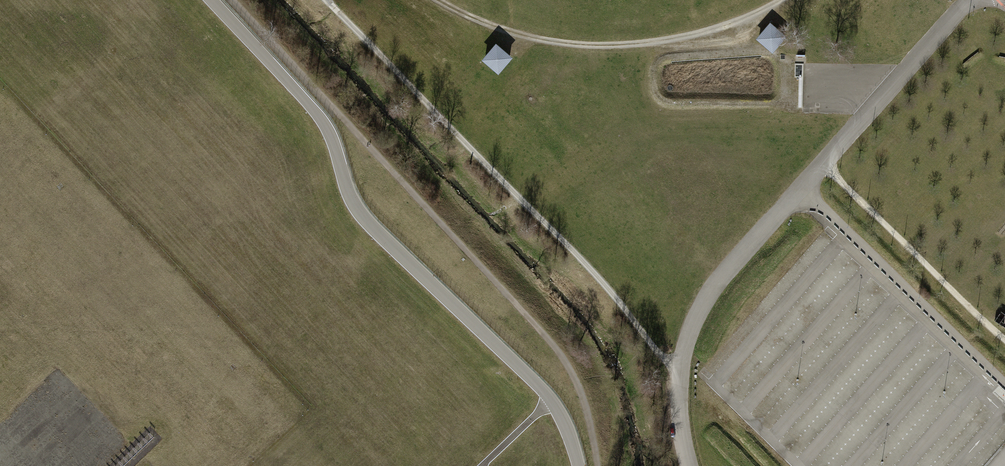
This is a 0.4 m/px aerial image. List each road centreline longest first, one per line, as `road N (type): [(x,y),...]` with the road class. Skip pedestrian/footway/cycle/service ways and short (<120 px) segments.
road 1 (track): [(229,0),(557,351),(578,387),(597,465)]
road 2 (track): [(680,376),(615,296),(330,0)]
road 3 (track): [(779,0),(695,35),(574,46),(513,33),(439,0)]
road 4 (unclassified): [(801,185),(710,293),(689,334),(679,401),(689,465)]
road 5 (unclassified): [(801,185),(1004,383)]
road 6 (unclassified): [(971,0),(801,185)]

